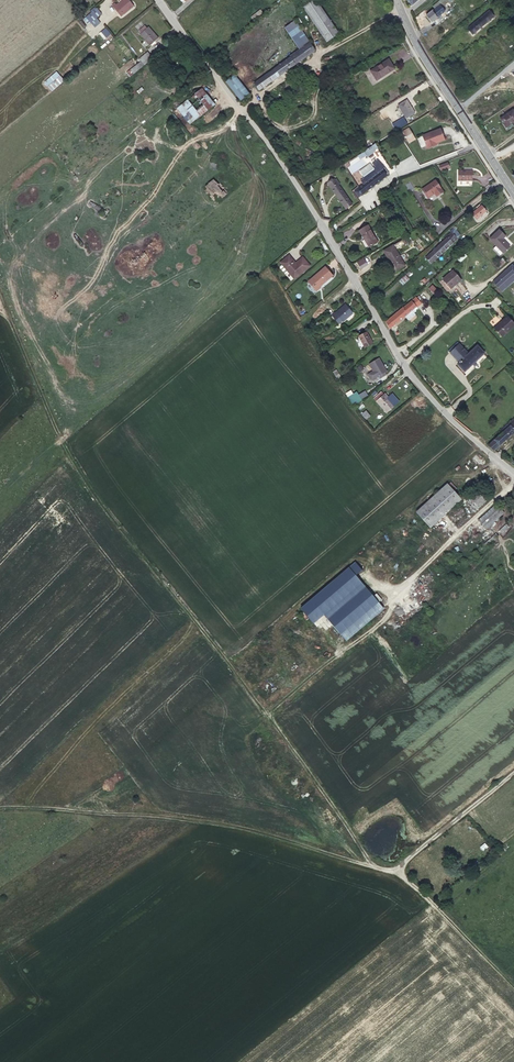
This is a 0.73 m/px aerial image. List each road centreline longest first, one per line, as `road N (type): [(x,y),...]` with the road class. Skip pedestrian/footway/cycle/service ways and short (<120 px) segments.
road 1 (track): [(0,293),(59,435),(117,526),(270,717),(366,858),(394,870),(513,774)]
road 2 (residential): [(157,0),(287,170),(401,365),(513,472)]
road 3 (track): [(383,869),(196,822),(0,808)]
road 4 (secondary): [(397,0),(513,194)]

